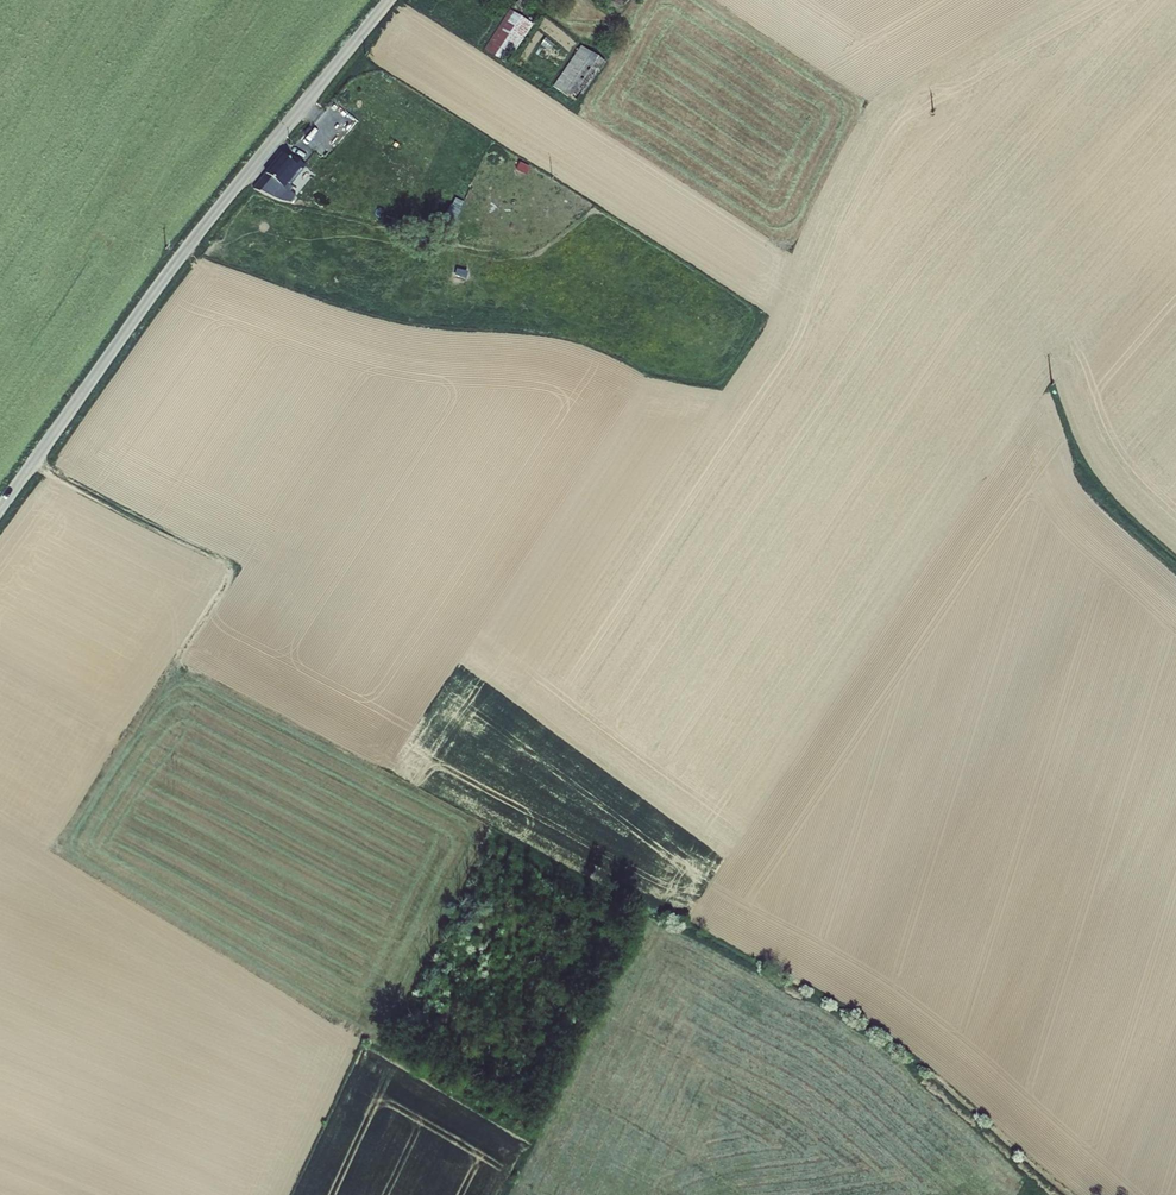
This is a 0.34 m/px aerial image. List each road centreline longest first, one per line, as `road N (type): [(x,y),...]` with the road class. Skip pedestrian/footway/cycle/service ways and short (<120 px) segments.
road 1 (unclassified): [(0,508),(160,285),(390,0)]

